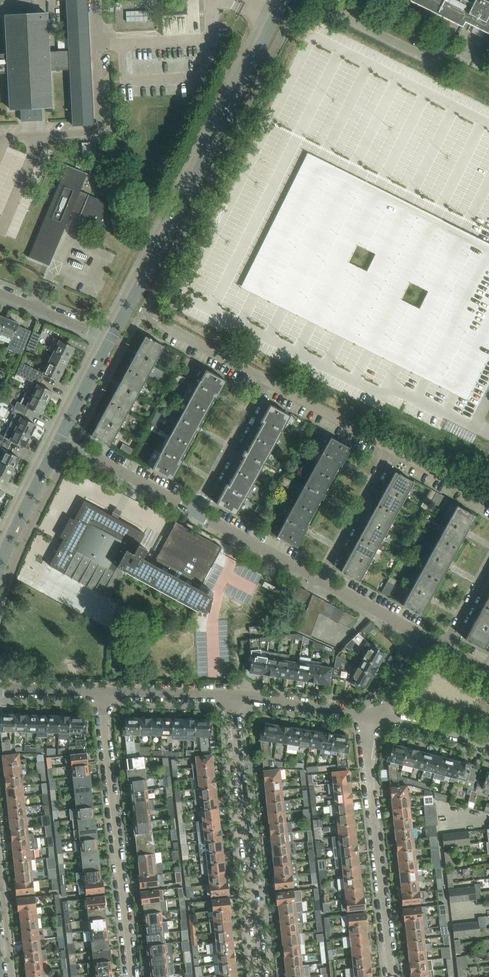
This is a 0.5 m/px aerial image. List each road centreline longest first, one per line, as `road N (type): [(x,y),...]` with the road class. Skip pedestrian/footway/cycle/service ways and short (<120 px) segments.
road 1 (tertiary): [(111,338),(282,0)]
road 2 (residential): [(132,976),(101,693)]
road 3 (residential): [(262,976),(233,697)]
road 4 (residential): [(391,976),(369,716)]
road 5 (residential): [(195,512),(60,439)]
road 6 (residential): [(195,512),(266,380)]
road 7 (residential): [(319,579),(391,448)]
road 8 (residential): [(391,448),(266,380)]
road 9 (residential): [(319,579),(195,512)]
road 10 (tertiary): [(0,565),(60,439)]
road 11 (residential): [(233,697),(369,716)]
road 12 (residential): [(101,693),(233,697)]
road 13 (residential): [(266,380),(159,321)]
road 14 (residential): [(111,338),(0,292)]

